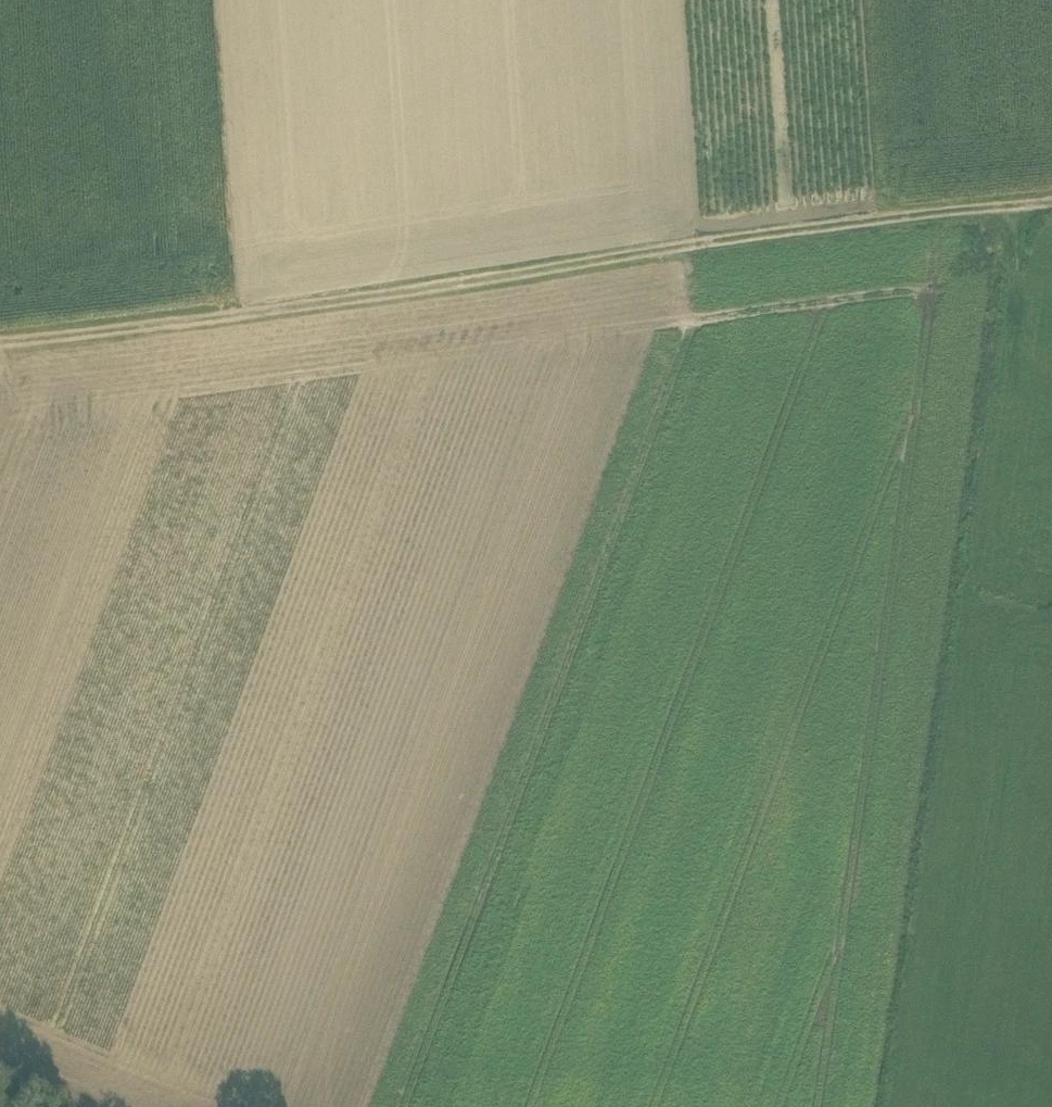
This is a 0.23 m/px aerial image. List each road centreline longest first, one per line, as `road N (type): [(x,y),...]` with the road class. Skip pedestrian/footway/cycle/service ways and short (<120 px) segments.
road 1 (track): [(0,351),(1051,203)]

